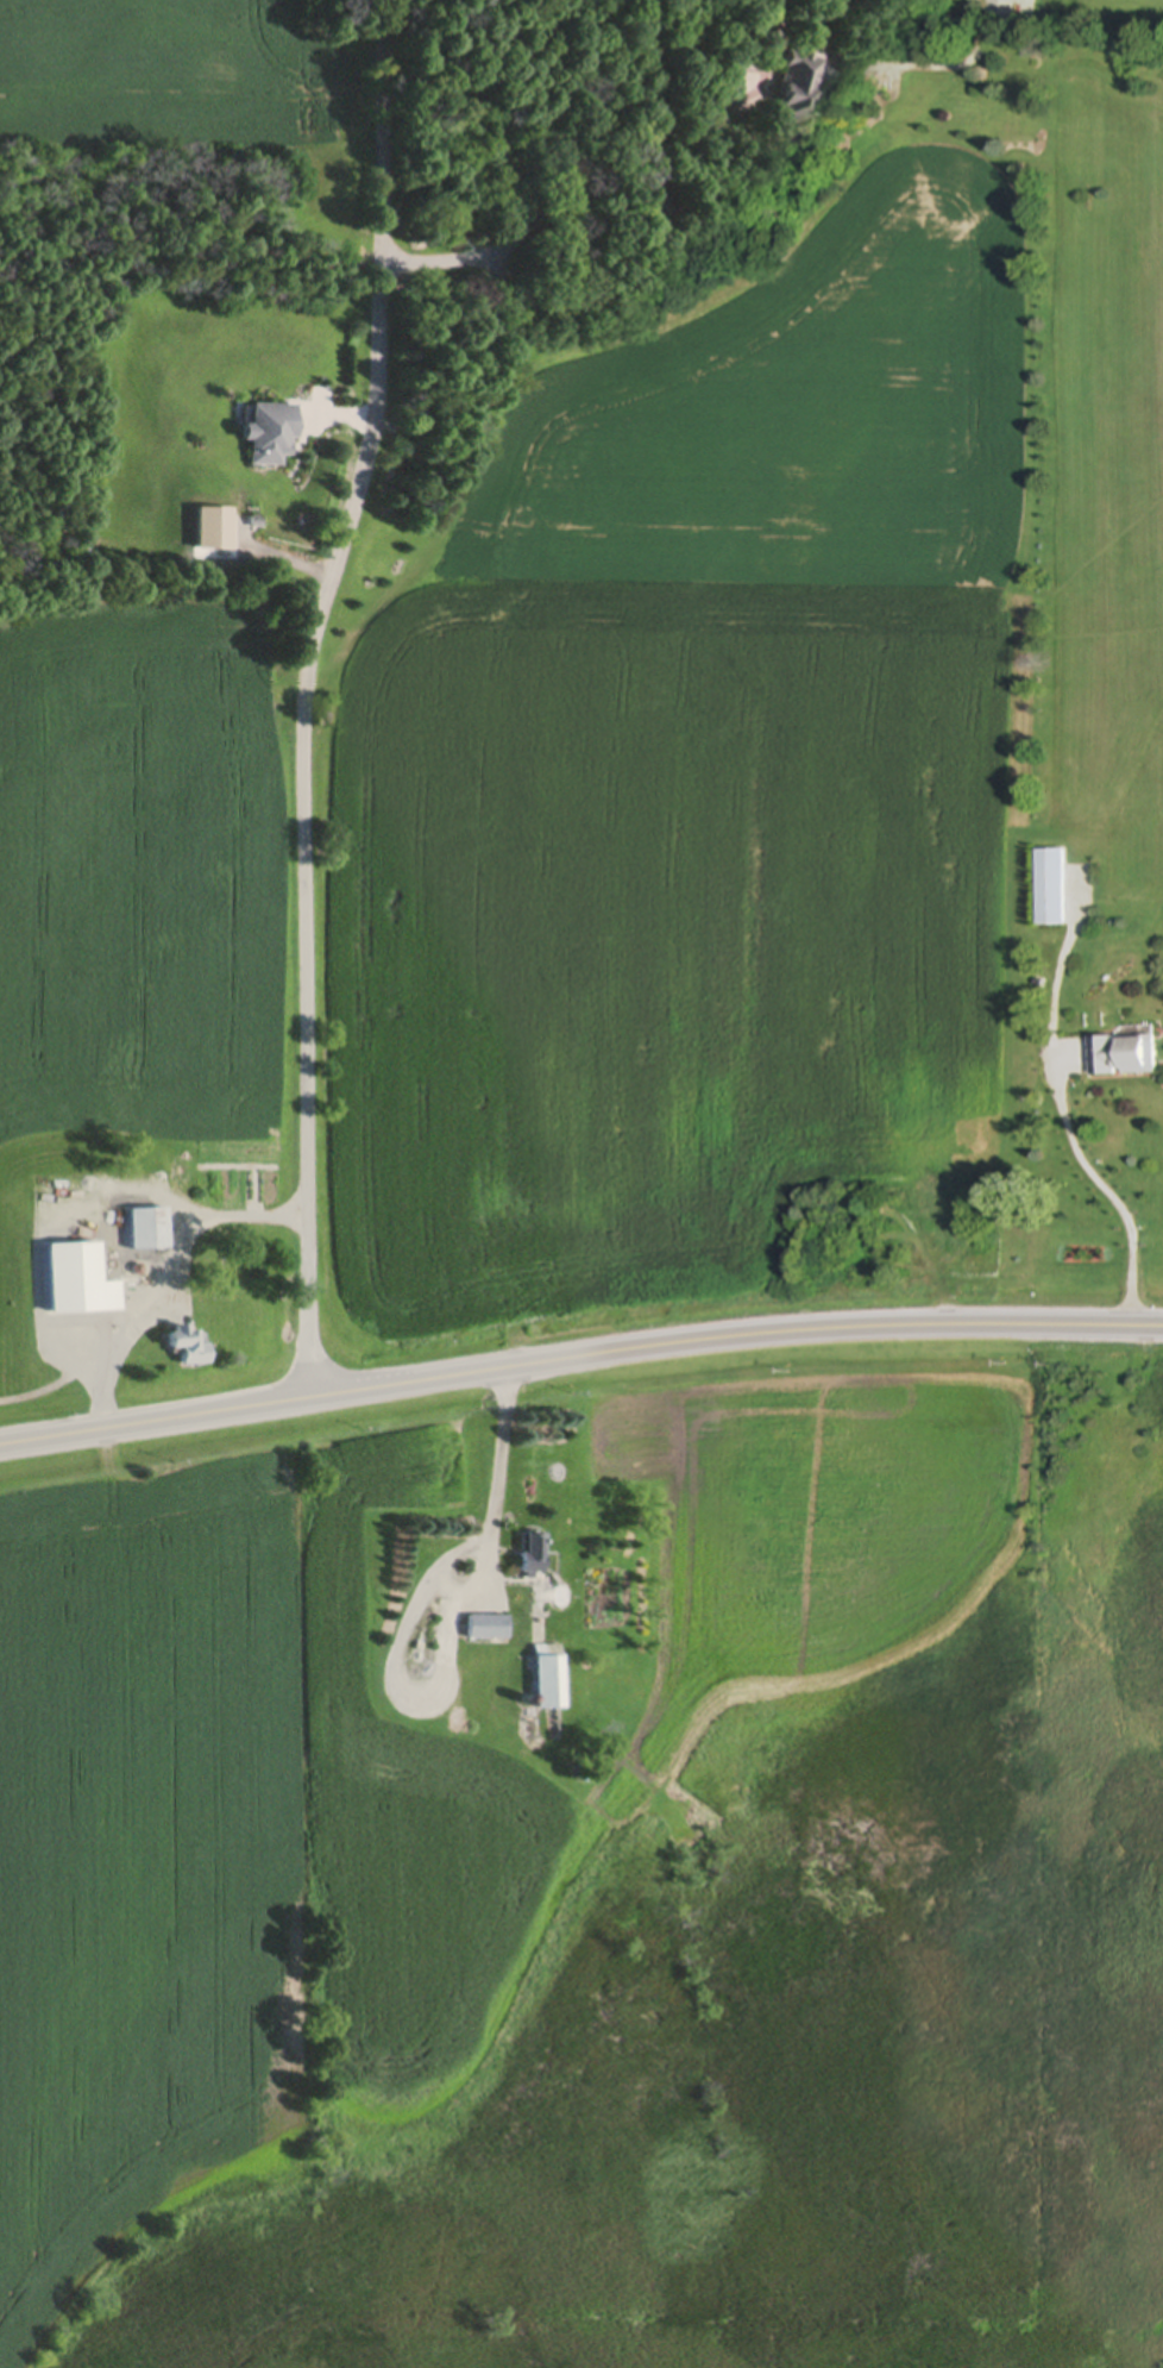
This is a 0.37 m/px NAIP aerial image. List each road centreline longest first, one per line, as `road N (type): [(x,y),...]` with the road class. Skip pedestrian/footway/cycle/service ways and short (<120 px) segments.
road 1 (residential): [(316,1395),(307,699),(320,620),(372,458),(385,0)]
road 2 (primary): [(1162,1326),(895,1322),(766,1334),(316,1395),(0,1448)]

